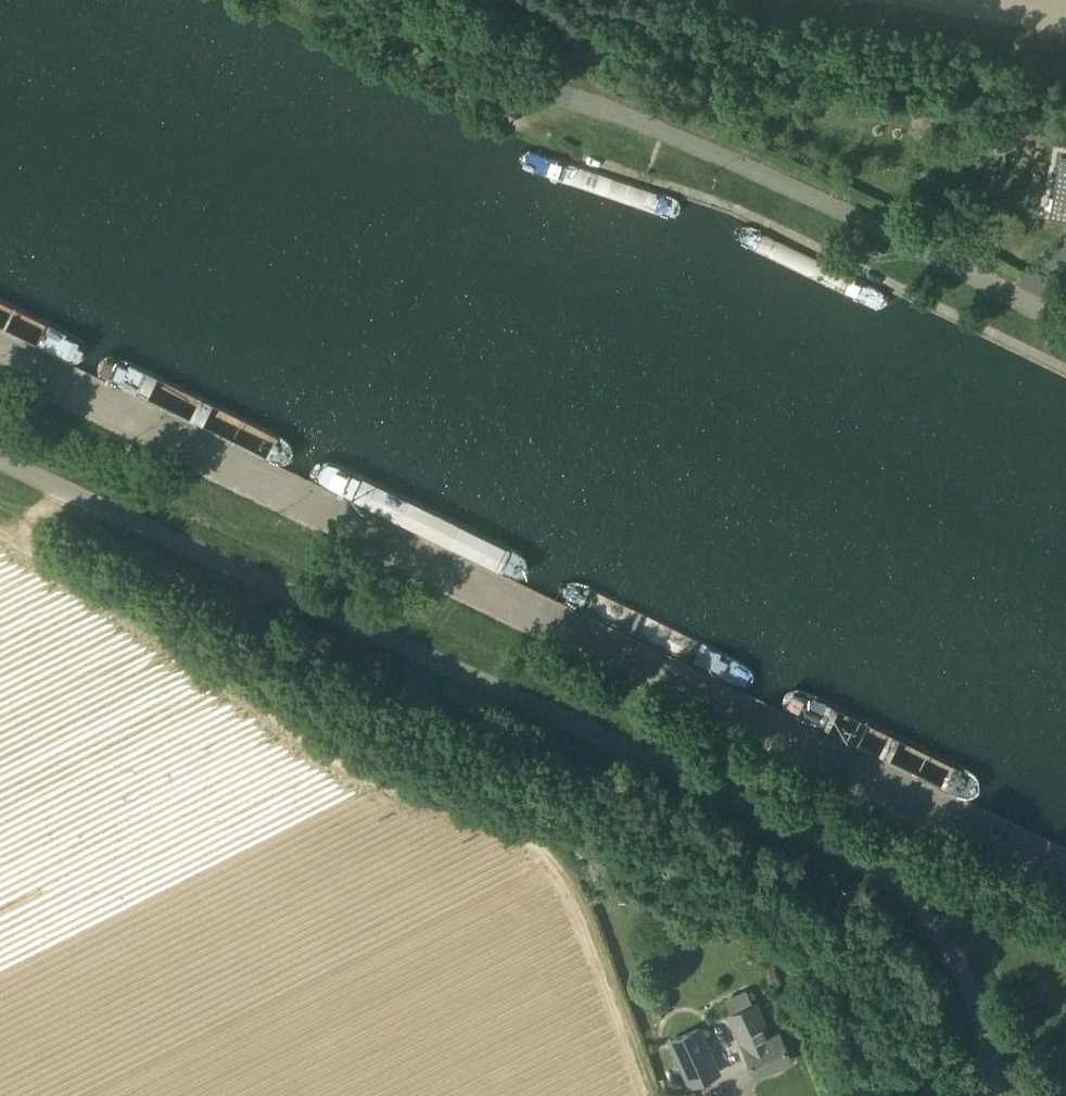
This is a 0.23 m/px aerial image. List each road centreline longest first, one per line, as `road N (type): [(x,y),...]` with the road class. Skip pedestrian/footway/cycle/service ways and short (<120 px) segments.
road 1 (unclassified): [(990,1095),(986,1046),(951,953),(904,890),(869,866),(0,455)]
road 2 (unclassified): [(1065,323),(652,129),(316,0)]

